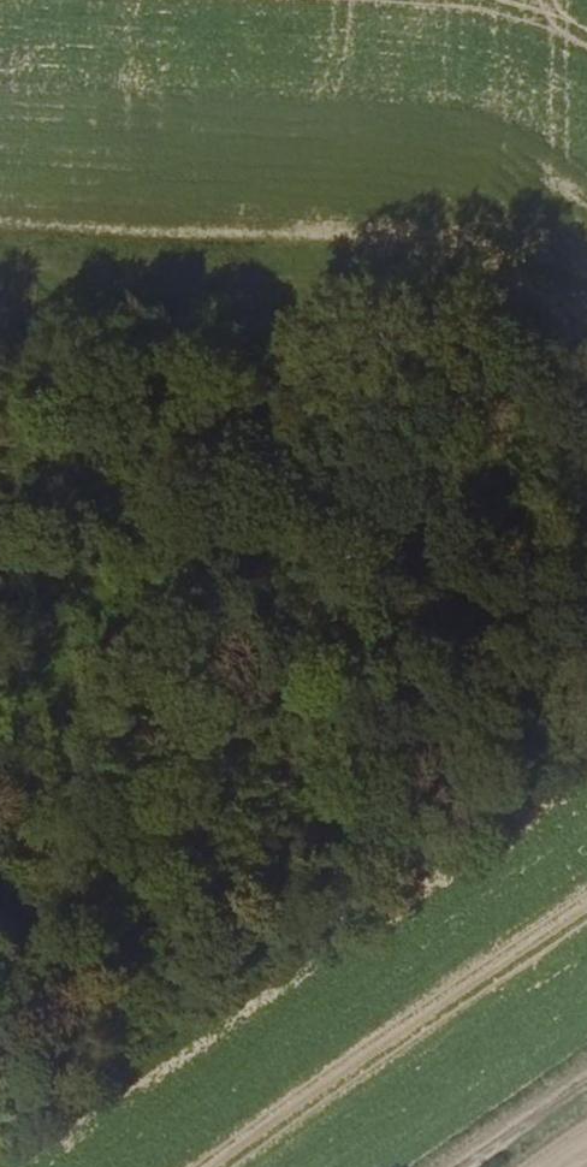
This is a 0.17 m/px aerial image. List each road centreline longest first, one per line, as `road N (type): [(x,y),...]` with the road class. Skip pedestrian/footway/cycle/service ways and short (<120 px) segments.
road 1 (track): [(586,1081),(465,1166)]

